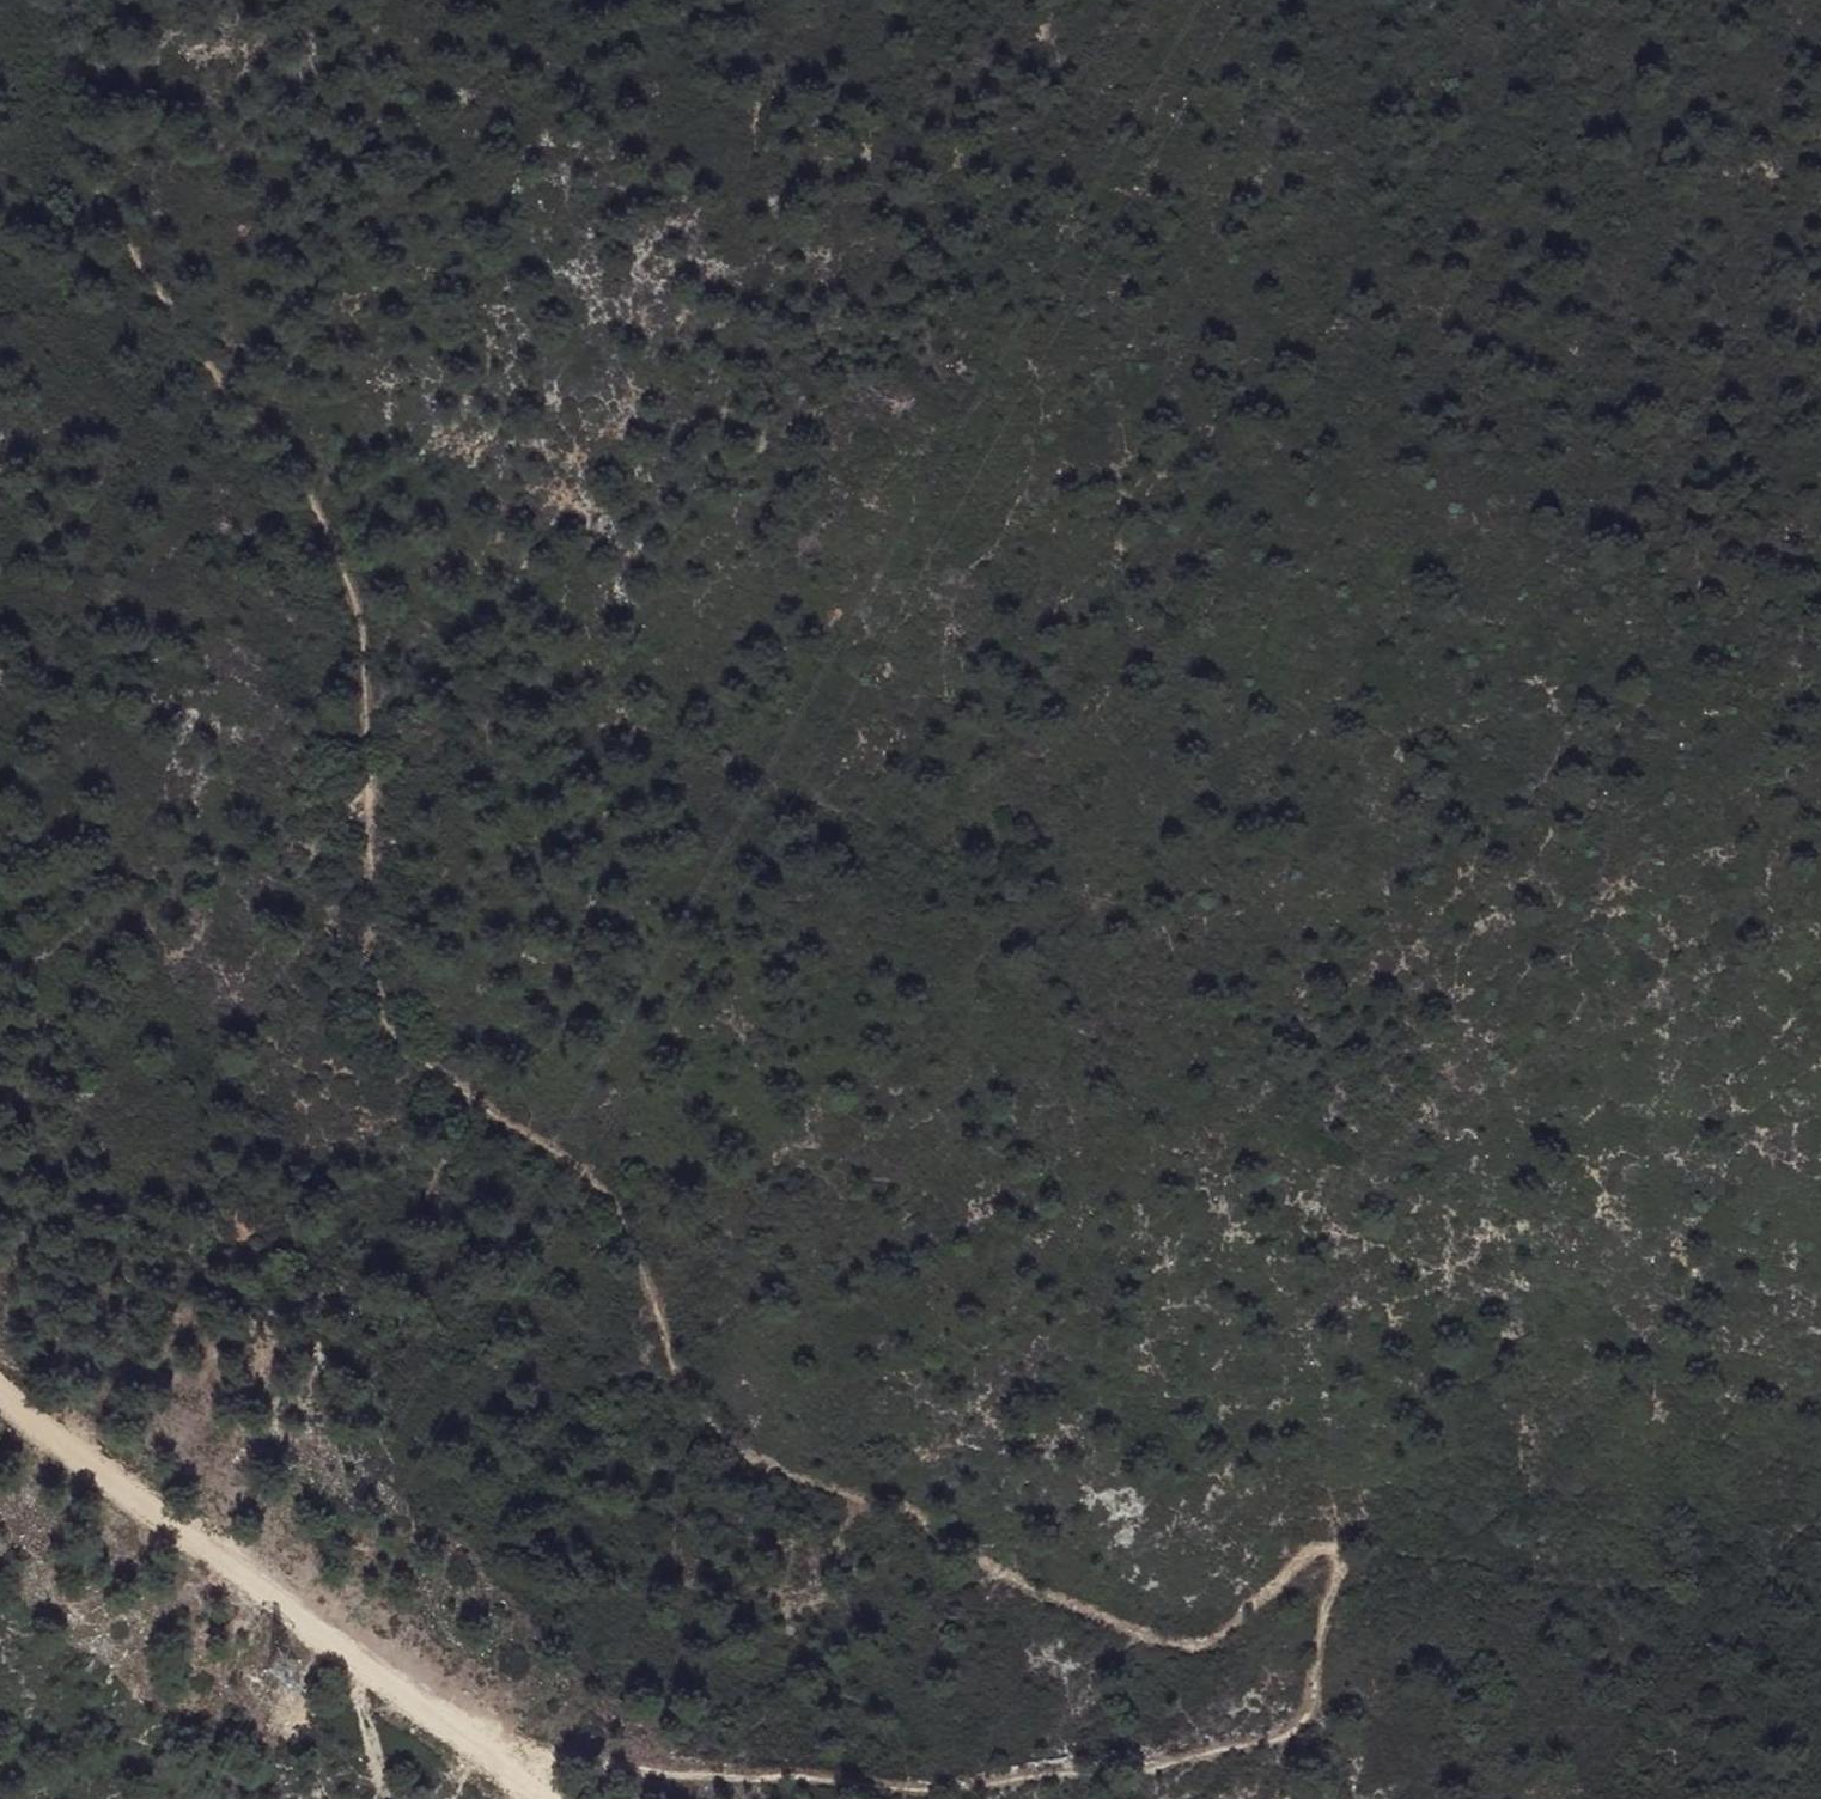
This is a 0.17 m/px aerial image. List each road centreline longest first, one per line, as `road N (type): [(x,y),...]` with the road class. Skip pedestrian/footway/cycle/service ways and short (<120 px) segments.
road 1 (track): [(0,1395),(554,1798)]

